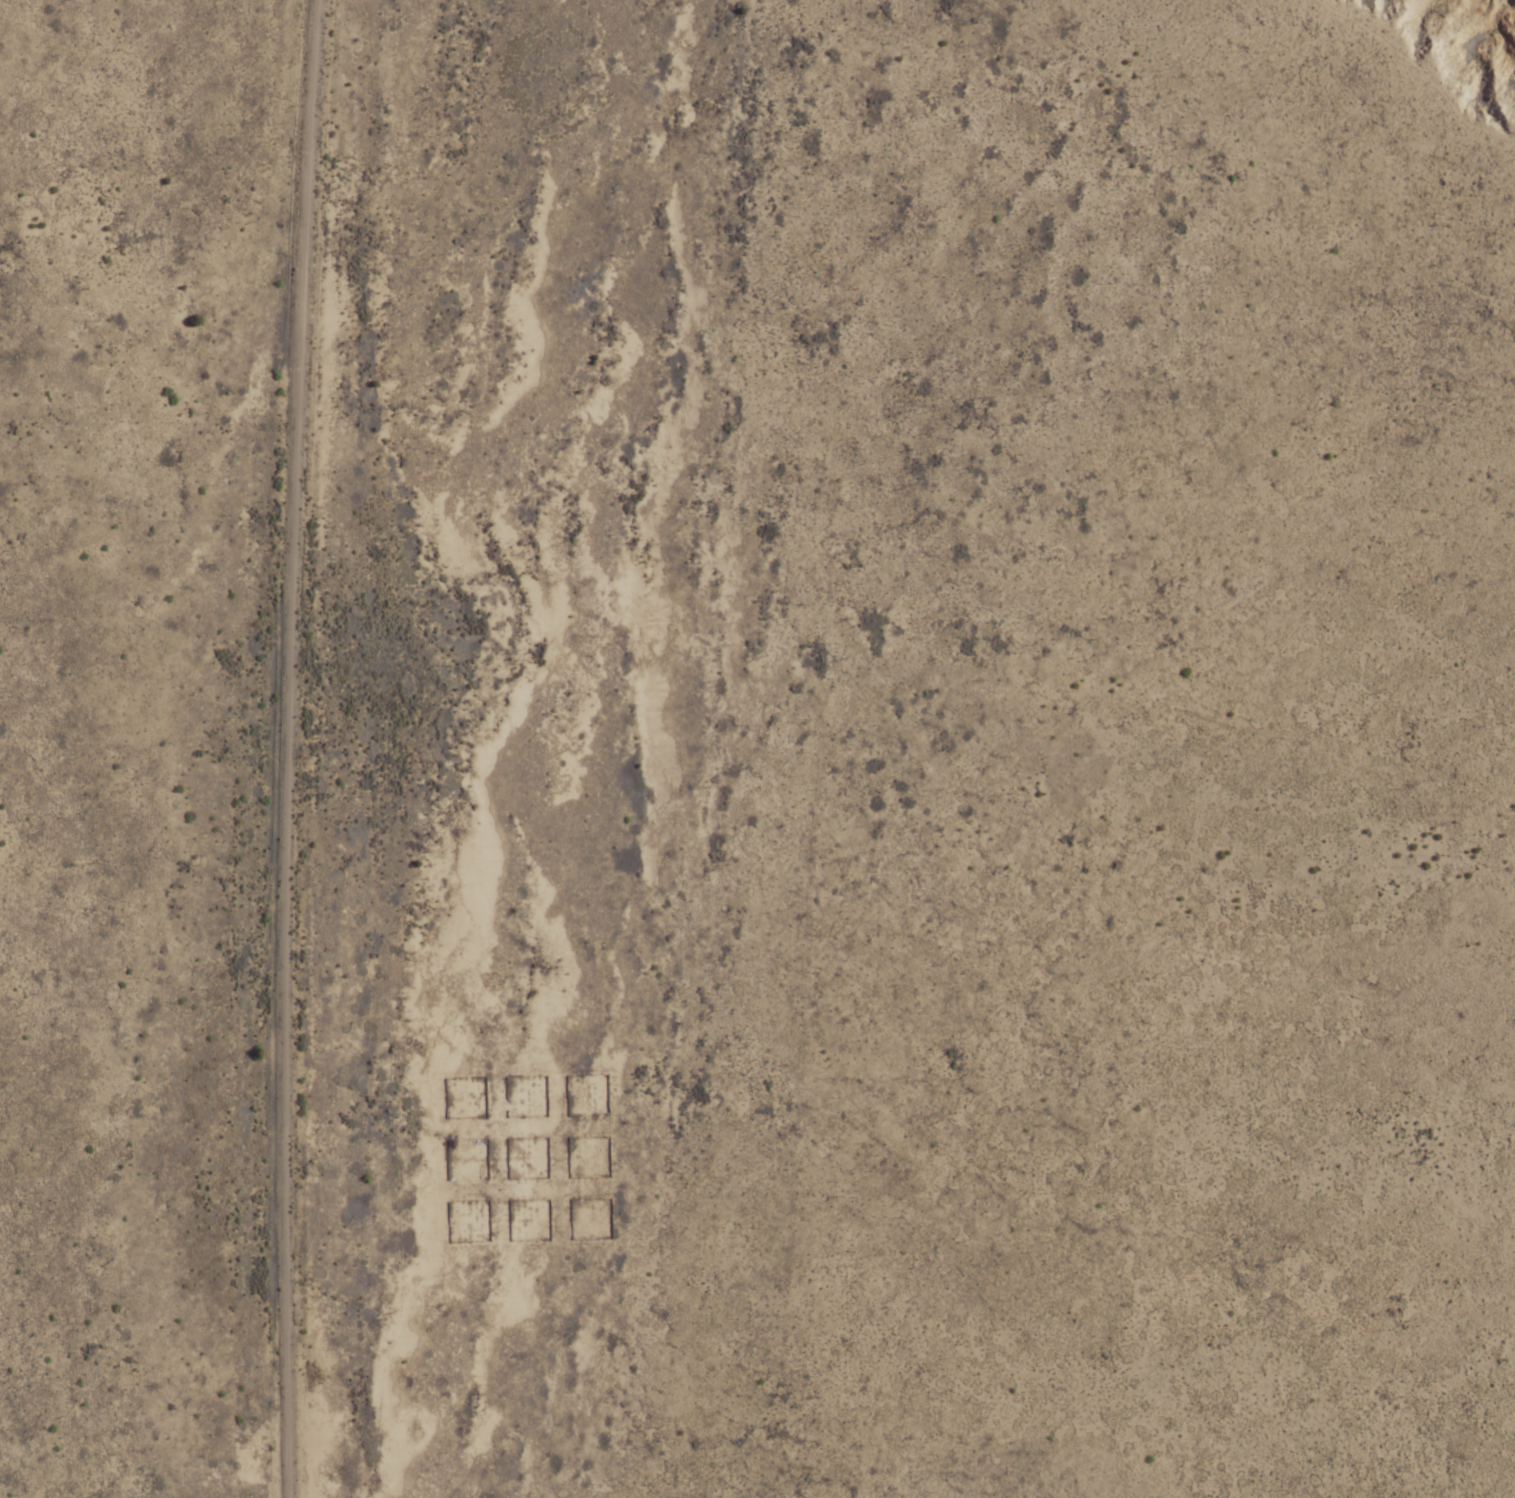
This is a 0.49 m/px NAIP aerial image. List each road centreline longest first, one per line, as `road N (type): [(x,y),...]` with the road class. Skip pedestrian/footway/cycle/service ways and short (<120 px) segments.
road 1 (residential): [(288,1497),(283,871),(317,0)]

